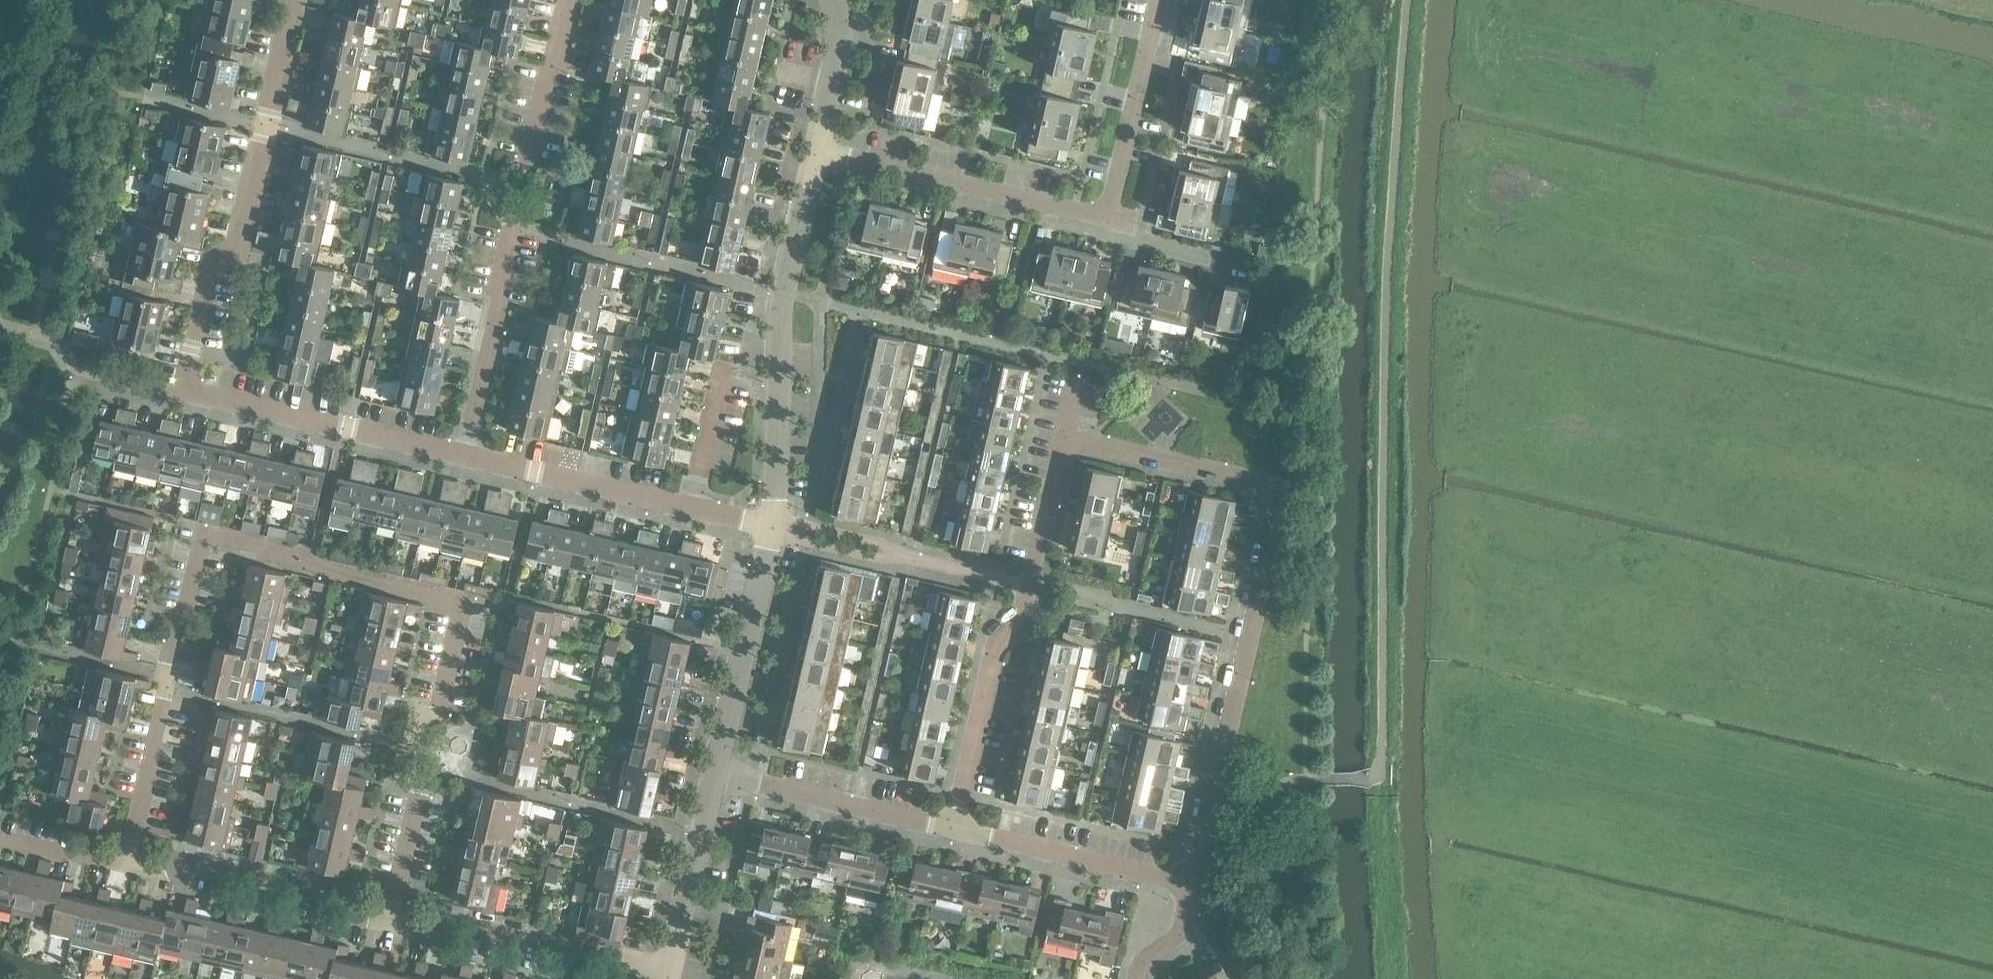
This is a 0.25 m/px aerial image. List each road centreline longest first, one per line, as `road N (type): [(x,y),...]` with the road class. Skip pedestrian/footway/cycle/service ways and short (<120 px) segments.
road 1 (residential): [(128,865),(204,540),(468,605),(443,706),(421,723),(408,769),(421,792),(390,921)]
road 2 (residential): [(1191,886),(1273,527),(1268,497),(1242,476),(1067,434)]
road 3 (residential): [(467,454),(513,237),(506,193),(537,171),(576,0)]
road 4 (residential): [(958,827),(1000,643),(1025,617),(1067,434)]
road 5 (residential): [(184,386),(213,271),(243,231),(291,0)]
road 6 (residential): [(776,529),(788,296),(817,157)]
road 7 (residential): [(776,529),(467,454)]
road 8 (residential): [(1107,222),(817,157)]
road 9 (residential): [(671,970),(459,920),(440,933),(390,921)]
road 10 (residential): [(467,454),(184,386)]
road 11 (residential): [(390,921),(359,913),(345,895),(179,855),(151,868),(128,865)]
road 12 (residential): [(720,768),(776,529)]
road 13 (residential): [(720,768),(958,827)]
road 14 (residential): [(958,827),(1191,886)]
road 15 (residential): [(1107,222),(1156,0)]
road 16 (residential): [(671,970),(720,768)]
road 17 (residential): [(817,157),(848,22),(844,0)]
road 18 (residential): [(128,865),(0,839)]

